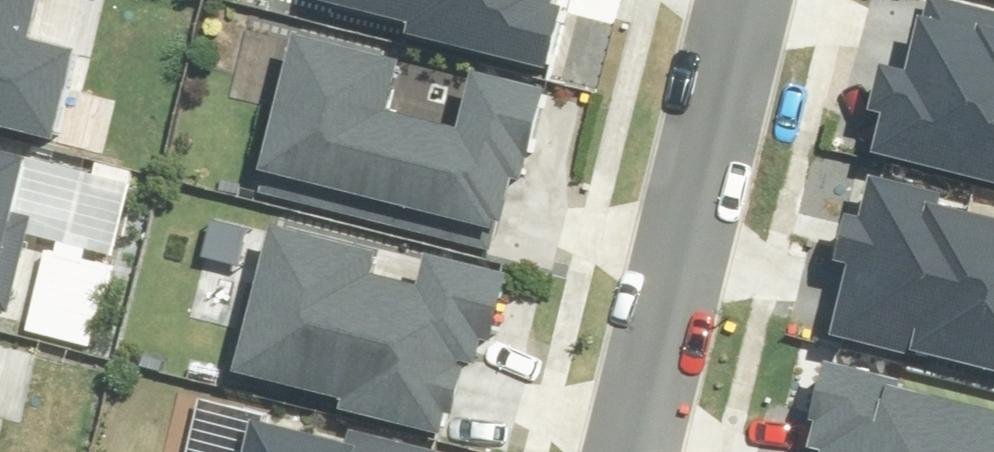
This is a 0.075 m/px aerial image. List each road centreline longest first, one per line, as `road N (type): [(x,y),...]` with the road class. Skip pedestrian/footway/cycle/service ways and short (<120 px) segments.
road 1 (residential): [(744,0),(631,451)]

